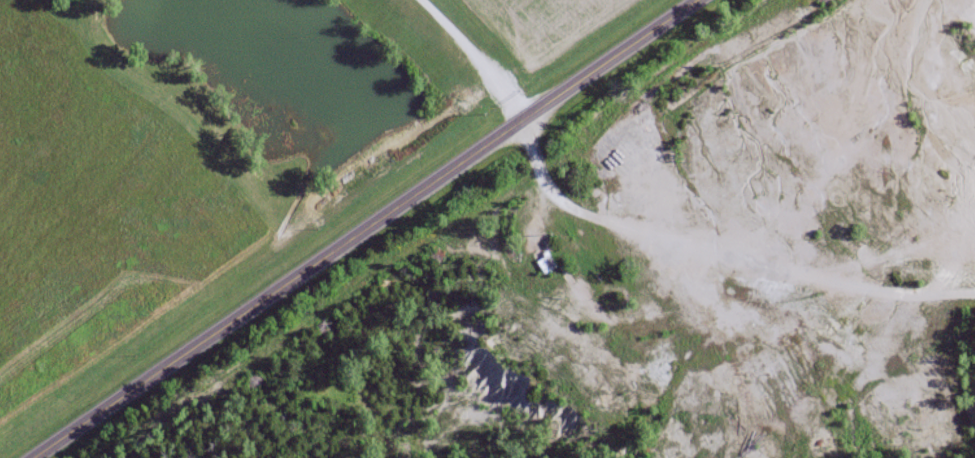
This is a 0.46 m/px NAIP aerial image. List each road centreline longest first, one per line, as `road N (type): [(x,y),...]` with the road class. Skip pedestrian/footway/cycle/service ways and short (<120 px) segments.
road 1 (secondary): [(24,457),(689,0)]
road 2 (track): [(974,288),(810,275),(603,217),(553,194),(534,163),(524,112)]
road 3 (track): [(415,0),(524,112)]

